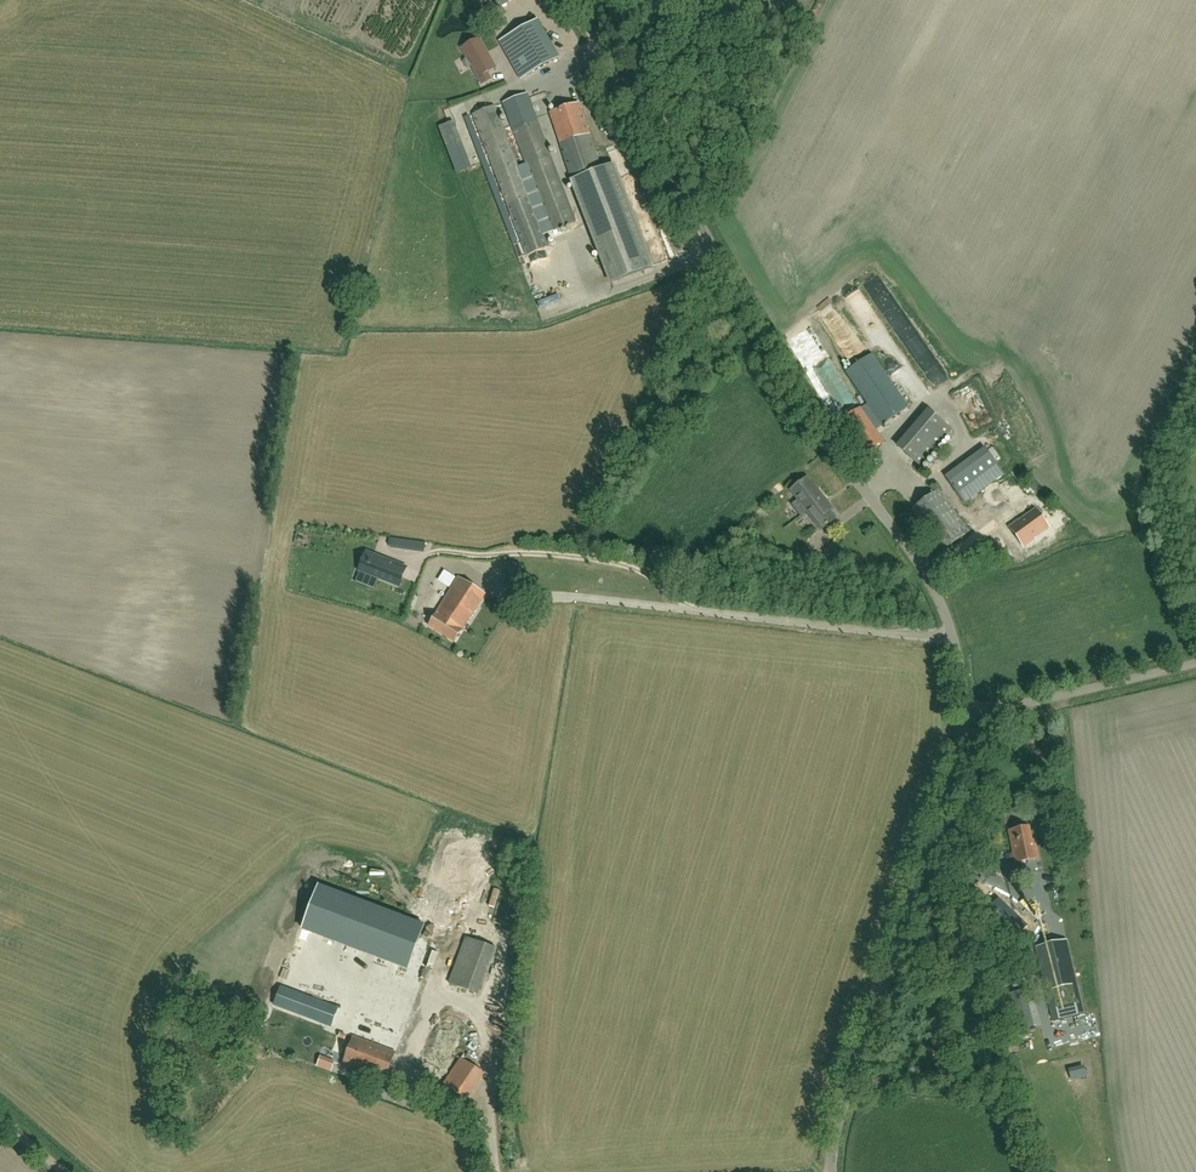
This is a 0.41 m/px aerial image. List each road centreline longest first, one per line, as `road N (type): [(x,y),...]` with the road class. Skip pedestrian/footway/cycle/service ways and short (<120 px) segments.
road 1 (unclassified): [(962,711),(928,592),(803,411),(572,0)]
road 2 (unclassified): [(829,1171),(854,1065),(952,781),(962,711)]
road 3 (unclassified): [(962,711),(1195,664)]

